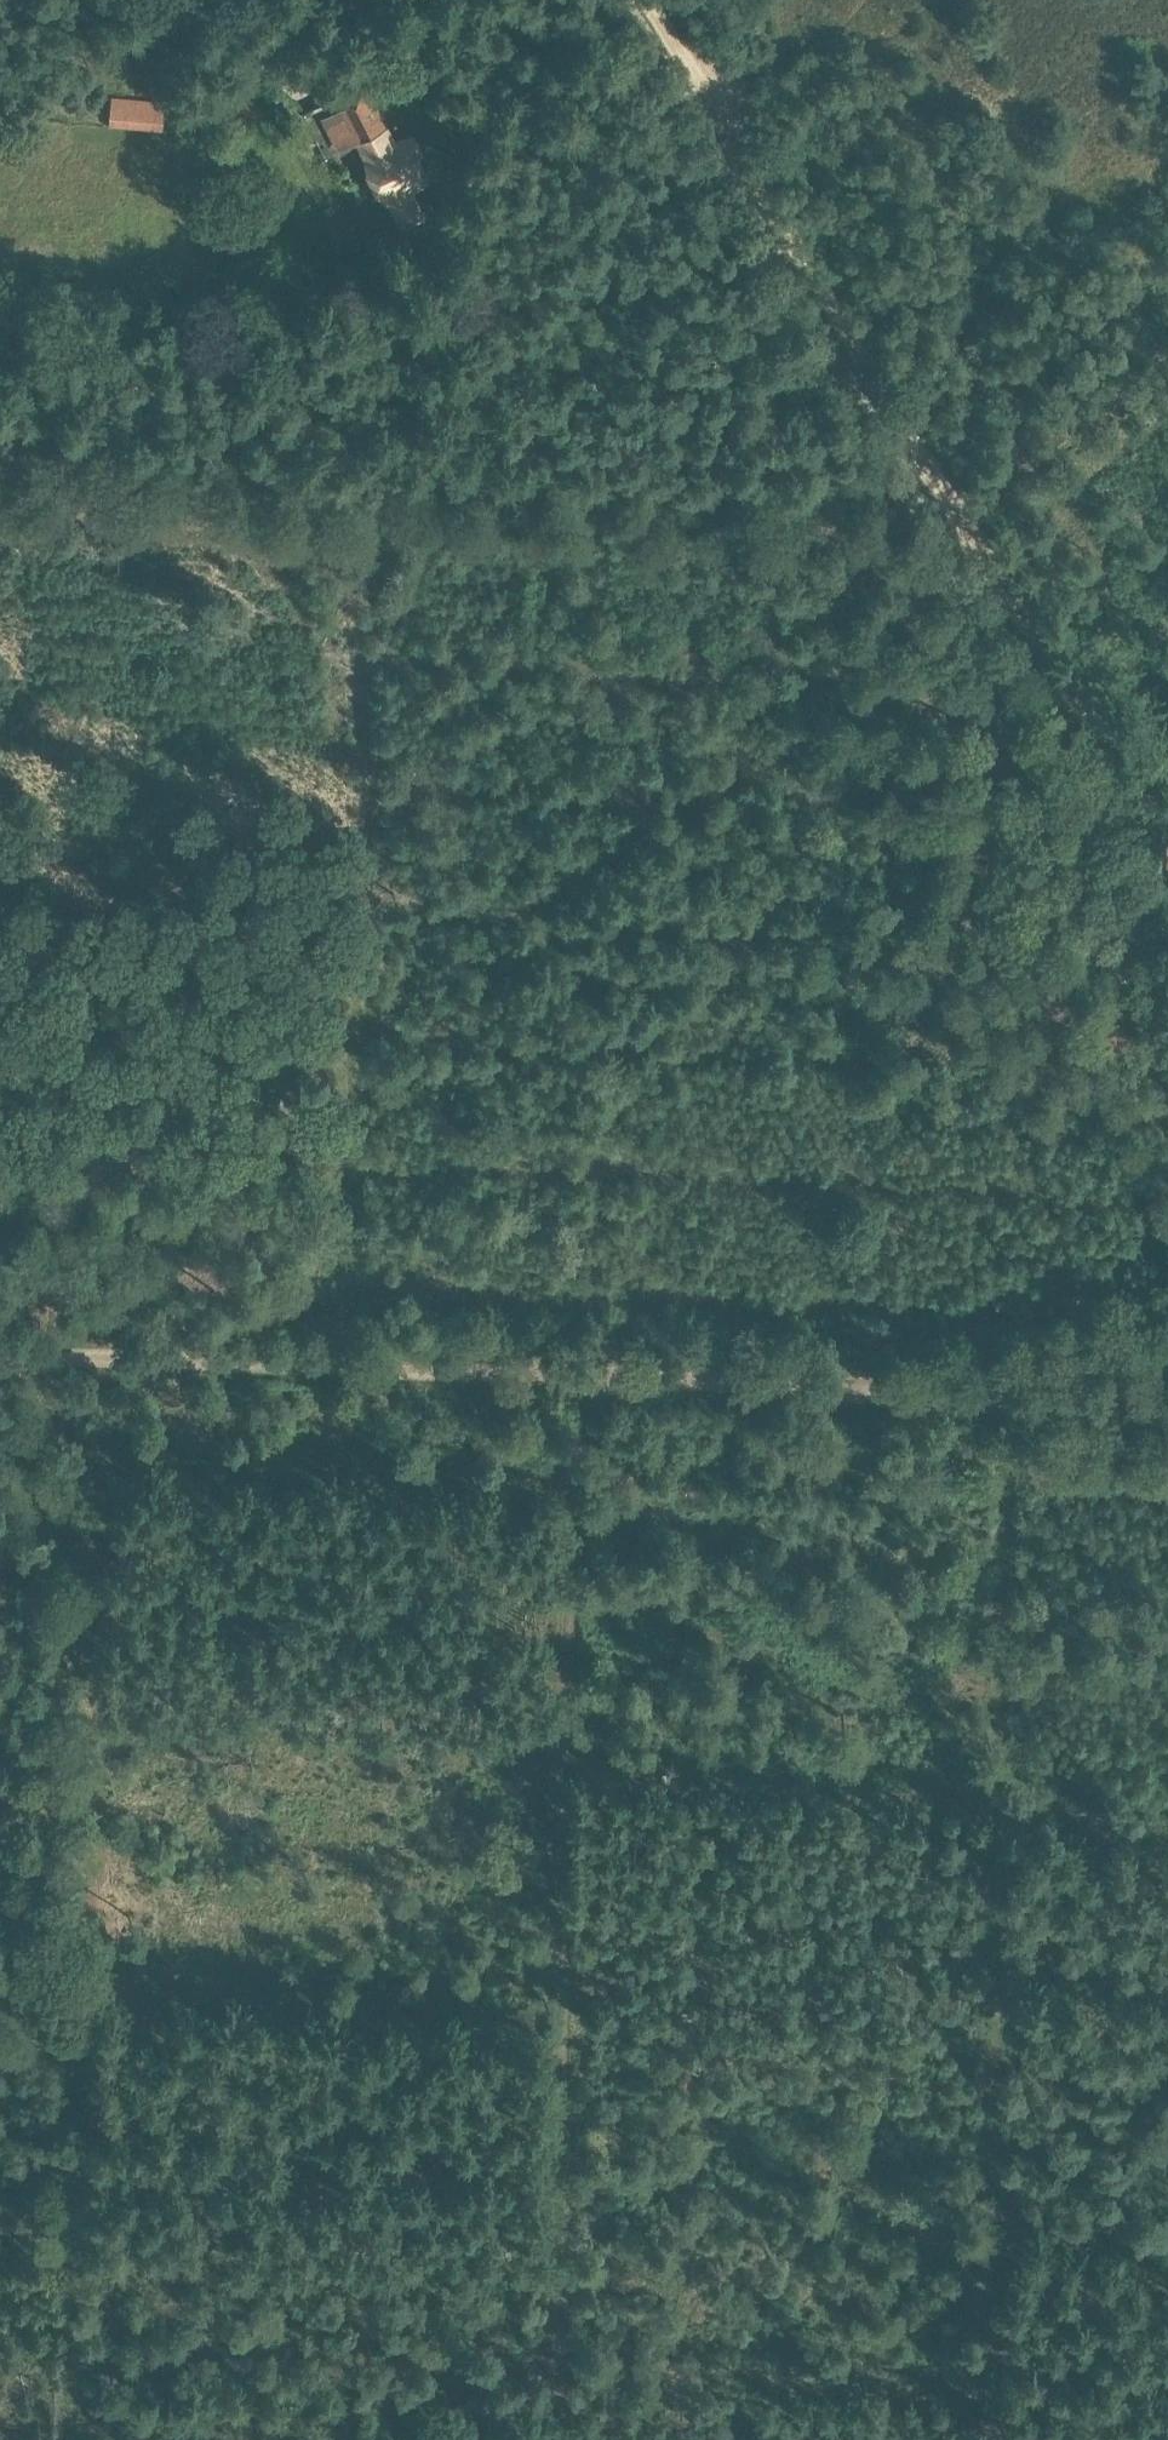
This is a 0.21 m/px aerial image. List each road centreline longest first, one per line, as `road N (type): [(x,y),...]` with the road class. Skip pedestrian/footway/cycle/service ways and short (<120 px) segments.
road 1 (track): [(556,2439),(578,1379)]
road 2 (track): [(1167,840),(948,500),(647,0)]
road 3 (track): [(0,493),(306,511),(356,489),(596,494),(774,516),(927,509)]
road 4 (track): [(1167,1391),(578,1379)]
road 5 (track): [(578,1379),(0,1361)]
road 6 (track): [(1167,345),(927,509)]

